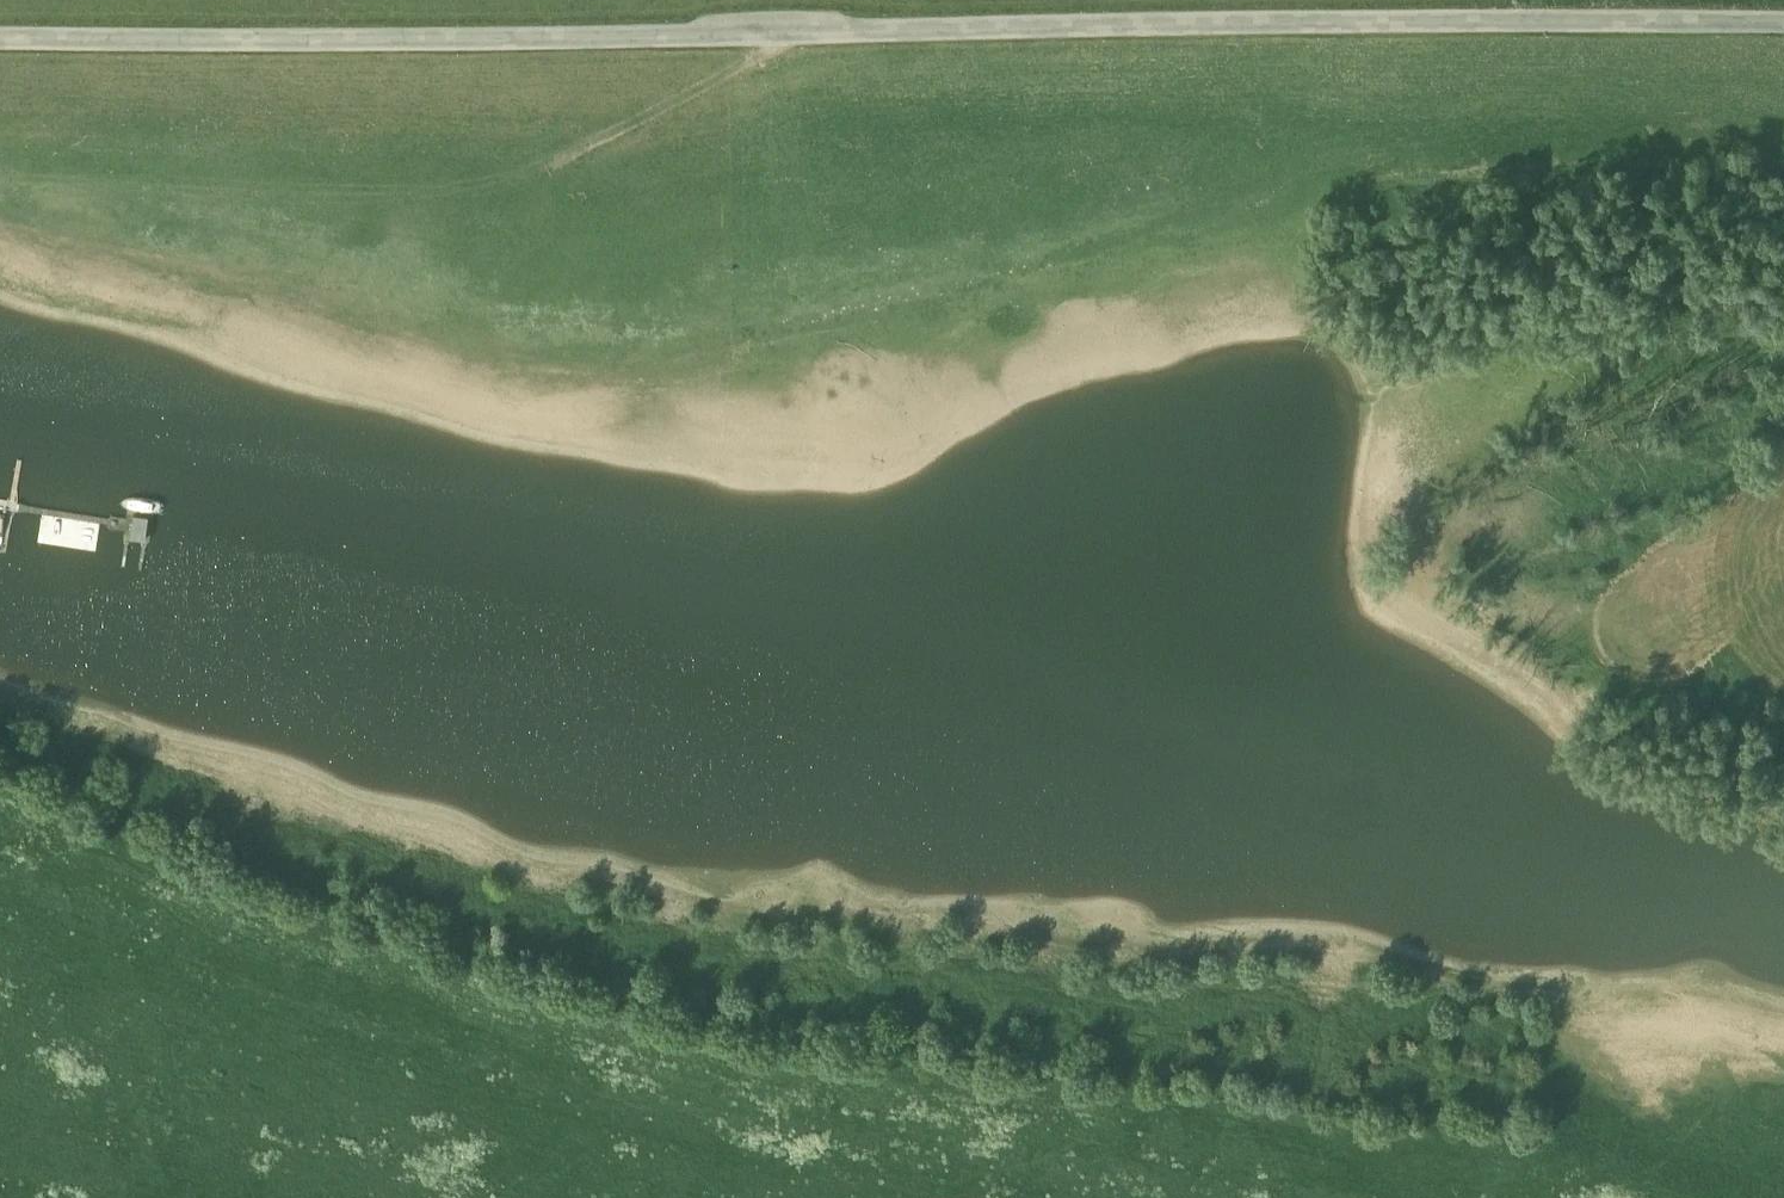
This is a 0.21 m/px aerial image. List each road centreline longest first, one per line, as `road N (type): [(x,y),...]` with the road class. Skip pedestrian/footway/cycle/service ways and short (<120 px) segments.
road 1 (unclassified): [(0,26),(268,33),(1298,5),(1783,19)]

